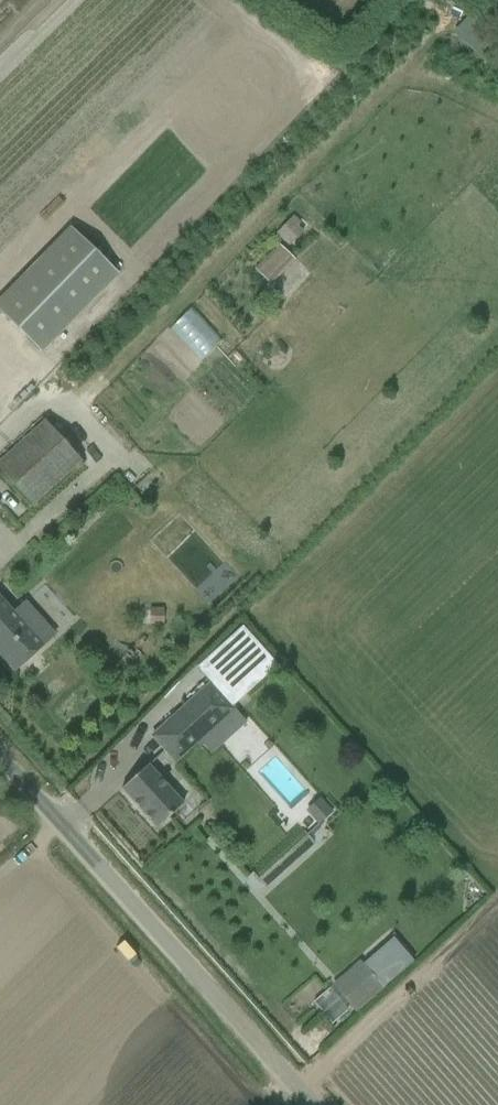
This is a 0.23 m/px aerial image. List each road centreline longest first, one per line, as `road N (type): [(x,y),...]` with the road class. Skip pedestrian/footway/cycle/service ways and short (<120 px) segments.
road 1 (unclassified): [(302,1104),(0,769)]

